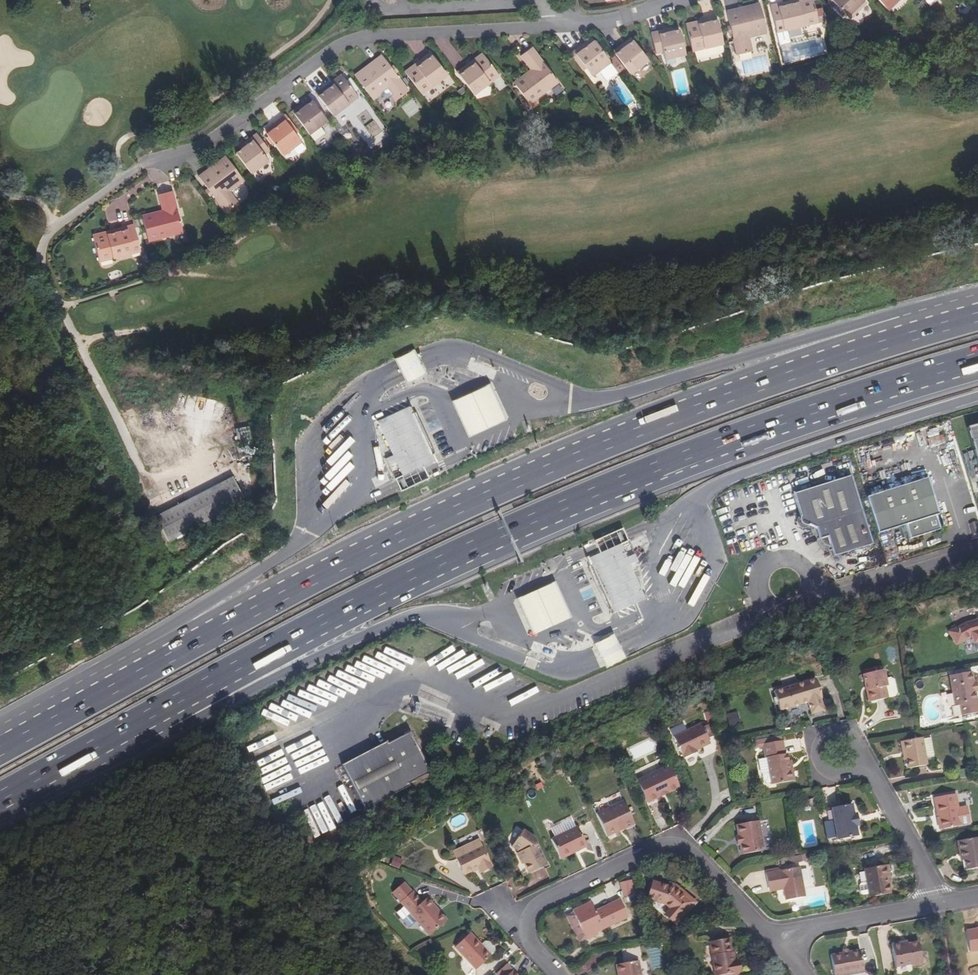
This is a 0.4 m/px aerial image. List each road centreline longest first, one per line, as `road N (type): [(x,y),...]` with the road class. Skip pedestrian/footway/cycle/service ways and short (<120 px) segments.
road 1 (trunk): [(161,714),(455,558),(626,483),(977,363)]
road 2 (trunk): [(912,332),(608,439),(426,519),(154,662)]
road 3 (residential): [(663,4),(600,23),(344,42),(194,149),(162,162)]
road 4 (residential): [(556,974),(530,947),(527,926),(537,905),(655,848),(686,851),(759,923),(786,936)]
road 5 (trunk): [(912,332),(842,327),(591,400)]
road 6 (track): [(142,547),(0,259)]
road 7 (trunk): [(678,508),(731,477),(977,396)]
road 8 (trunk): [(161,714),(216,709),(422,615)]
road 9 (trunk): [(323,521),(306,542),(178,623),(154,662)]
road 10 (residential): [(977,562),(785,622)]
road 11 (trunk): [(0,802),(161,714)]
road 12 (residential): [(935,905),(925,870),(849,745)]
road 13 (trunk): [(154,662),(0,747)]
road 14 (residential): [(786,936),(935,905)]
road 15 (unclassified): [(336,860),(363,916),(417,974)]

